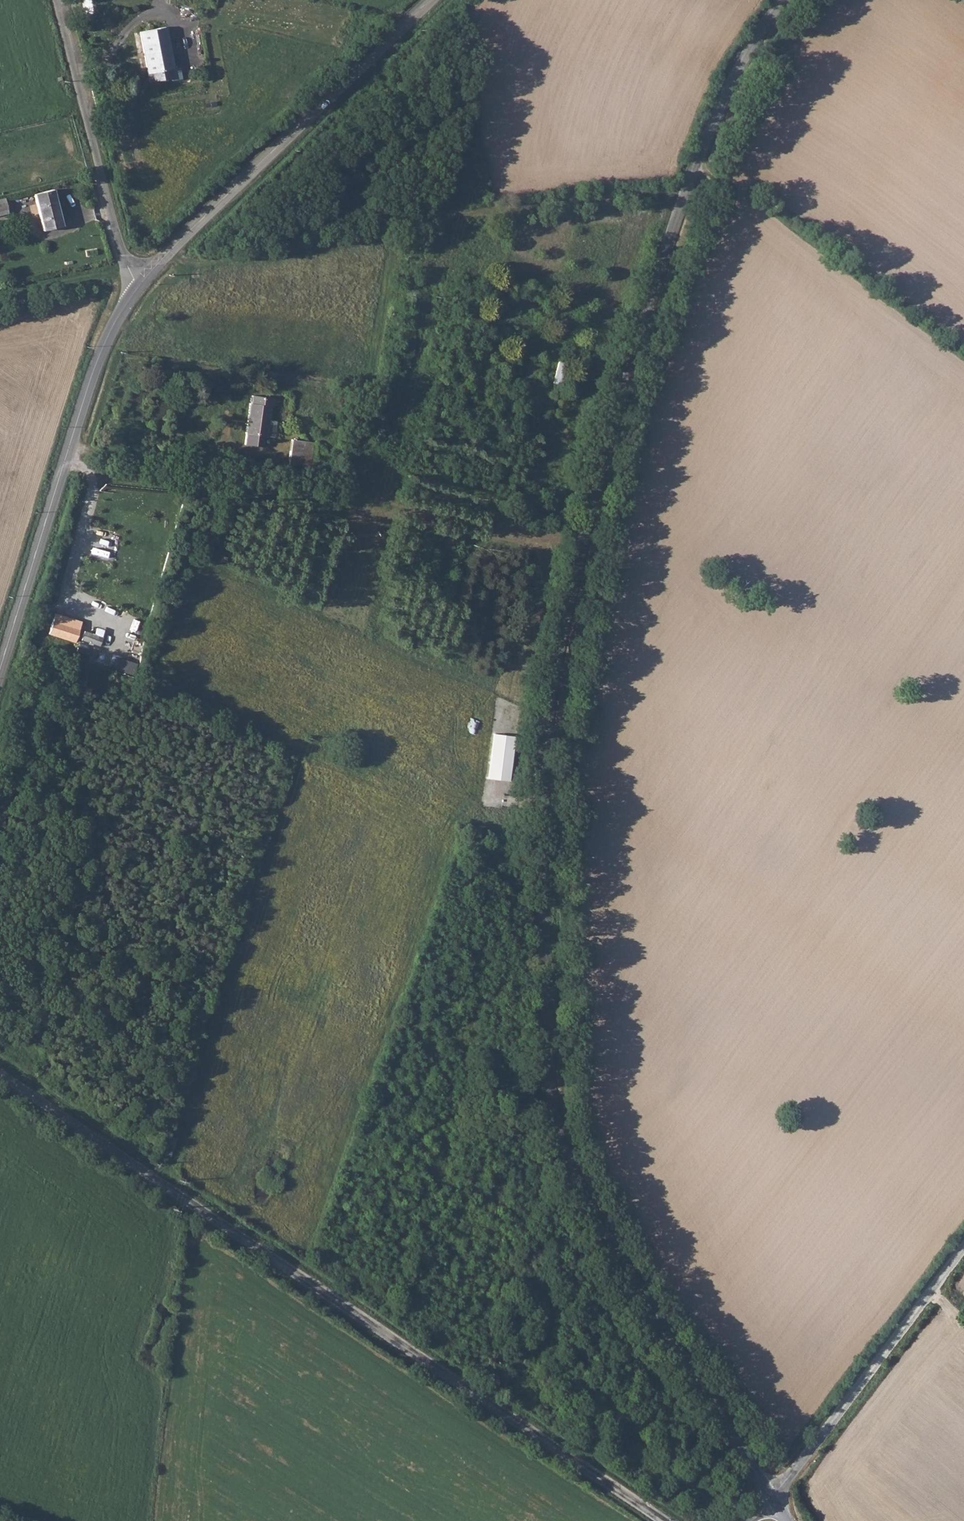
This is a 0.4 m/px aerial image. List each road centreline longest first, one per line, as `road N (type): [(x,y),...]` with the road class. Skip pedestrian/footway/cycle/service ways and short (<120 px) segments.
road 1 (unclassified): [(773,1499),(588,1215),(567,1163),(551,1096),(544,987),(544,739),(552,660),(596,476),(684,202),(759,33),(782,0)]
road 2 (unclassified): [(667,1520),(0,1074)]
road 3 (tertiary): [(139,285),(97,361),(0,670)]
road 4 (tertiary): [(431,0),(139,285)]
road 5 (unclassified): [(963,1248),(773,1499)]
road 6 (unclassified): [(57,0),(139,285)]
road 7 (track): [(0,302),(157,264)]

